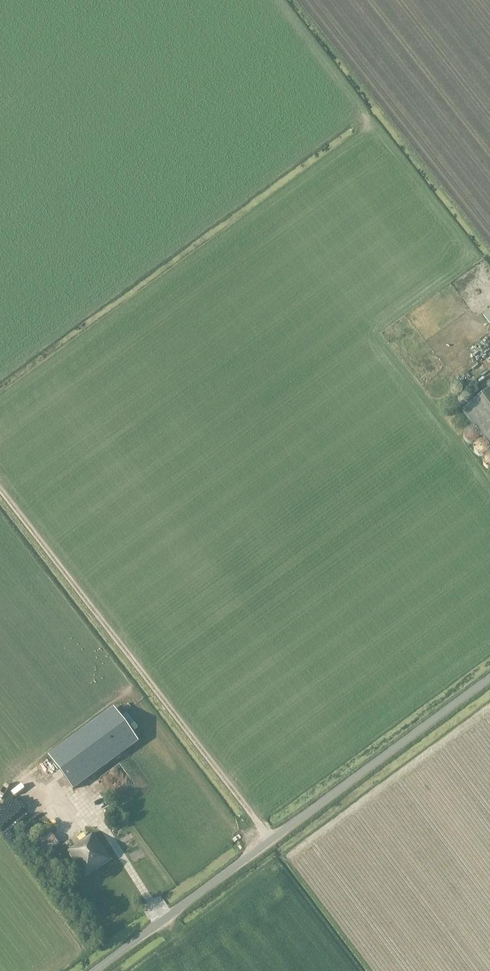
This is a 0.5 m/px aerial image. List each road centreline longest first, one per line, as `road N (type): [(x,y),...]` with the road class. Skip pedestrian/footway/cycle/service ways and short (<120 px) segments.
road 1 (unclassified): [(97,970),(489,681)]

